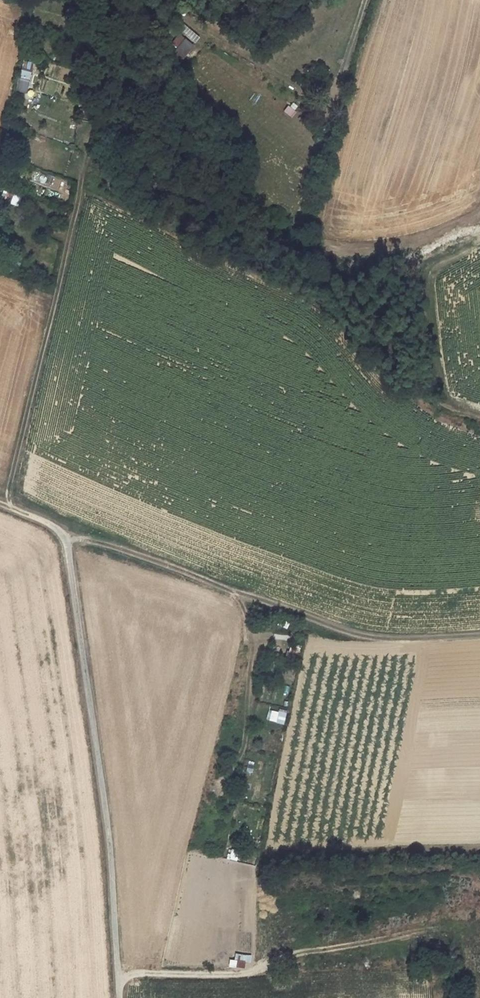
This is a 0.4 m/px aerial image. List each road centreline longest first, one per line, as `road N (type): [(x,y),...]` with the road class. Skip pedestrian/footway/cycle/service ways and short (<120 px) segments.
road 1 (track): [(125,978),(69,541),(0,503)]
road 2 (track): [(69,541),(87,539),(181,571),(349,637),(398,646),(479,642)]
road 3 (track): [(8,506),(98,171)]
road 4 (track): [(364,0),(339,77),(323,88),(189,21)]

